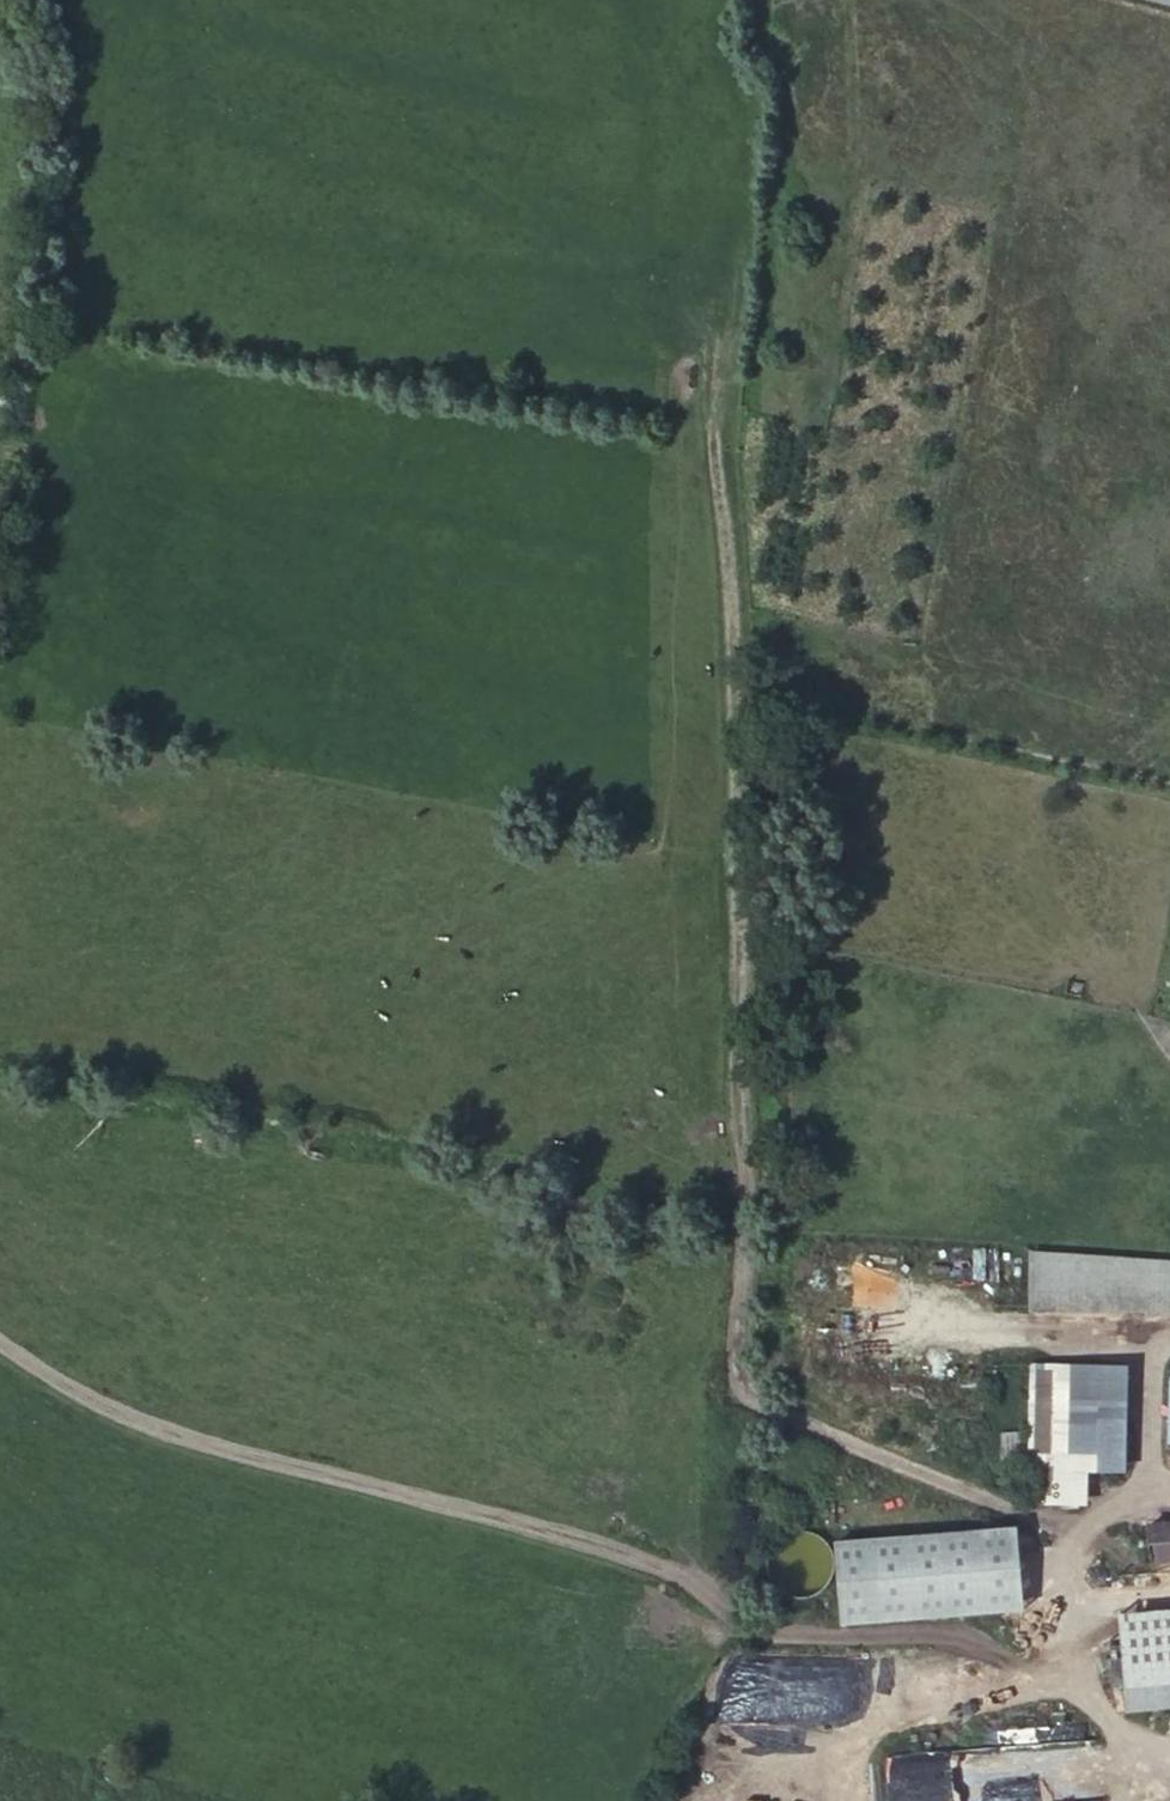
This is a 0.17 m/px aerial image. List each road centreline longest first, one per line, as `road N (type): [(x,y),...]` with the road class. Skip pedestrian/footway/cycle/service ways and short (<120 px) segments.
road 1 (track): [(1001,1506),(745,1397),(730,639),(708,365)]
road 2 (track): [(979,1645),(792,1640),(745,1626),(697,1584),(483,1509),(154,1427),(0,1341)]

